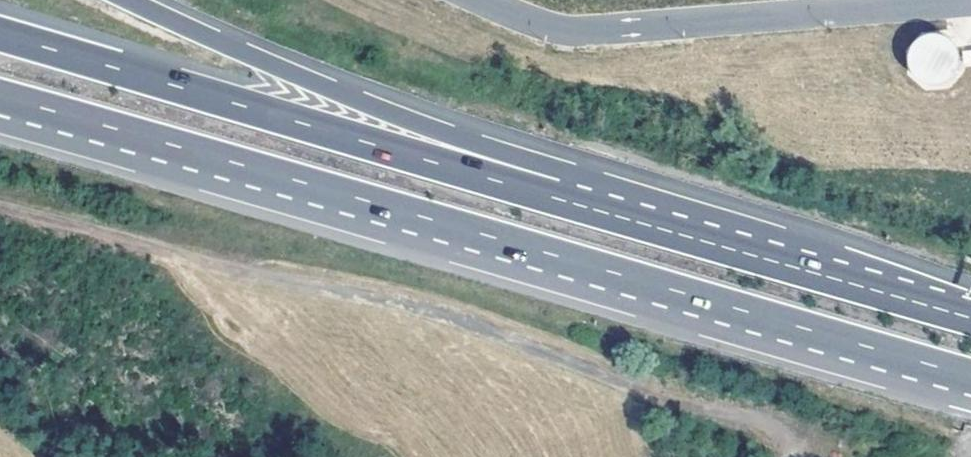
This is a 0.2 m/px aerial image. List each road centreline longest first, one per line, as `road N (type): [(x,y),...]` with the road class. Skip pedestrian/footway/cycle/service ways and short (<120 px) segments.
road 1 (motorway): [(0,96),(970,380)]
road 2 (motorway): [(489,177),(0,34)]
road 3 (motorway): [(970,318),(489,177)]
road 4 (motorway): [(489,177),(458,143),(124,0)]

